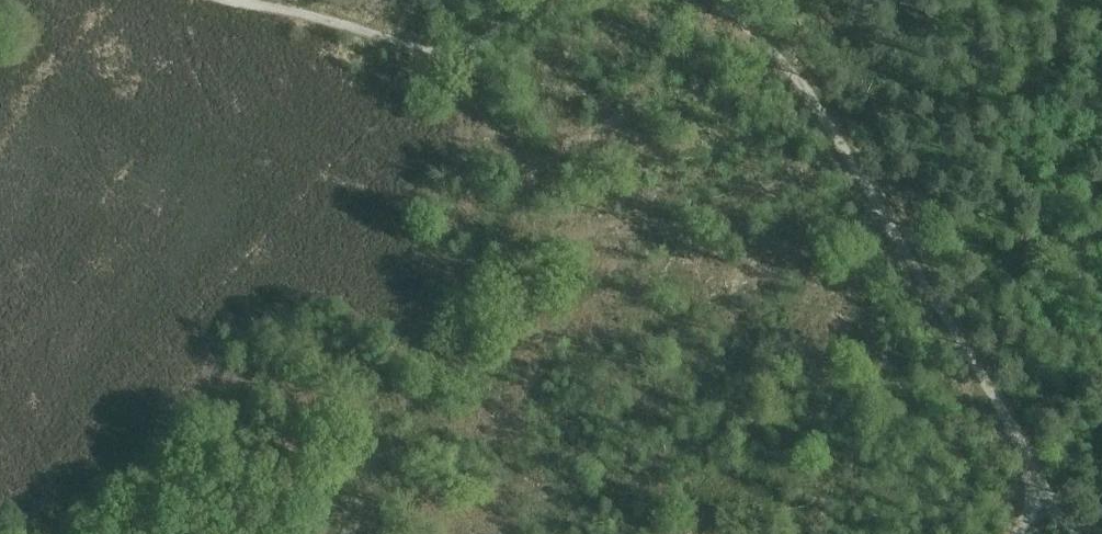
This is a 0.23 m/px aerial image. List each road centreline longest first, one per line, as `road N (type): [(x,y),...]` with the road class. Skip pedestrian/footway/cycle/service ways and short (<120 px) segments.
road 1 (track): [(728,0),(810,95),(1078,533)]

